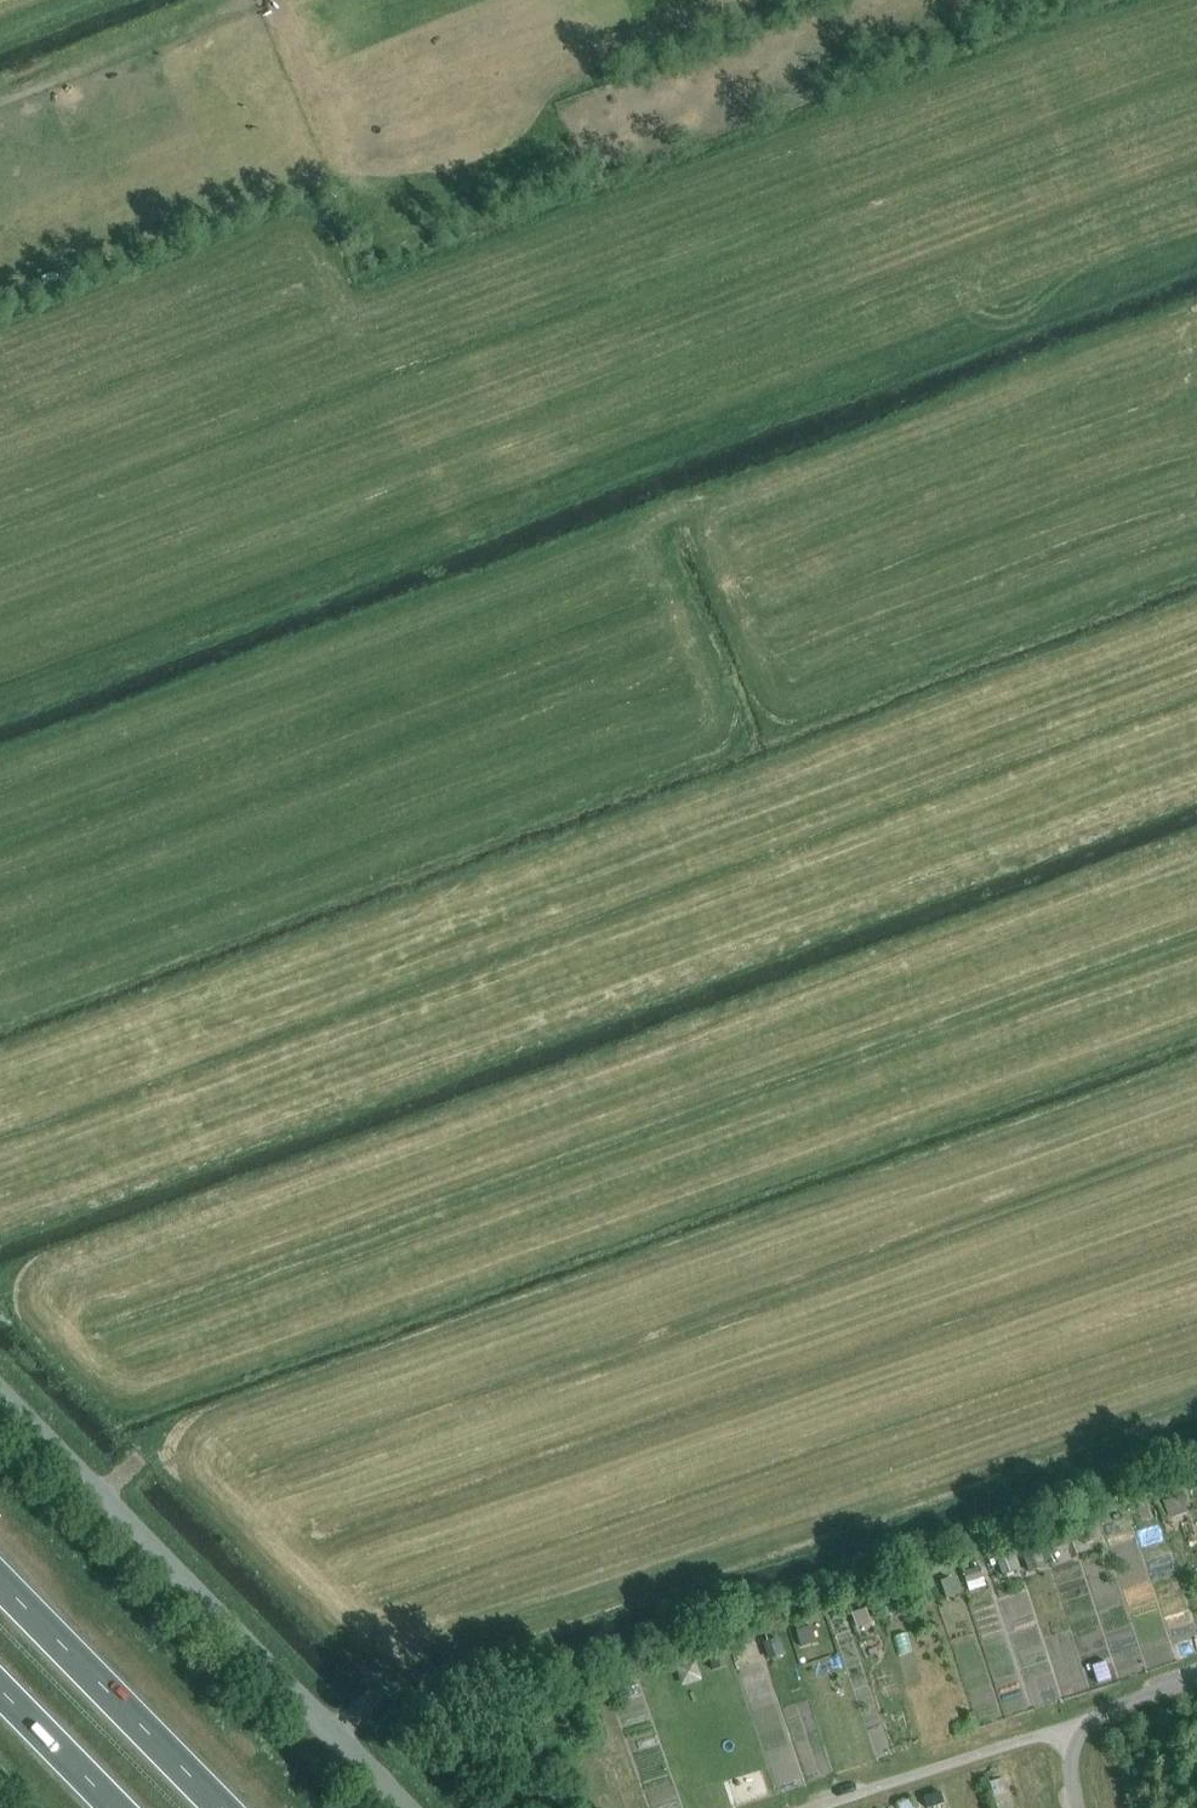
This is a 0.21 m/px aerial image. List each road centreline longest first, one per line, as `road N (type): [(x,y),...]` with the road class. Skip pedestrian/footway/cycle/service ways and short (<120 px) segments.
road 1 (unclassified): [(407,1807),(0,1395)]
road 2 (trunk): [(222,1807),(0,1581)]
road 3 (trunk): [(0,1690),(116,1807)]

